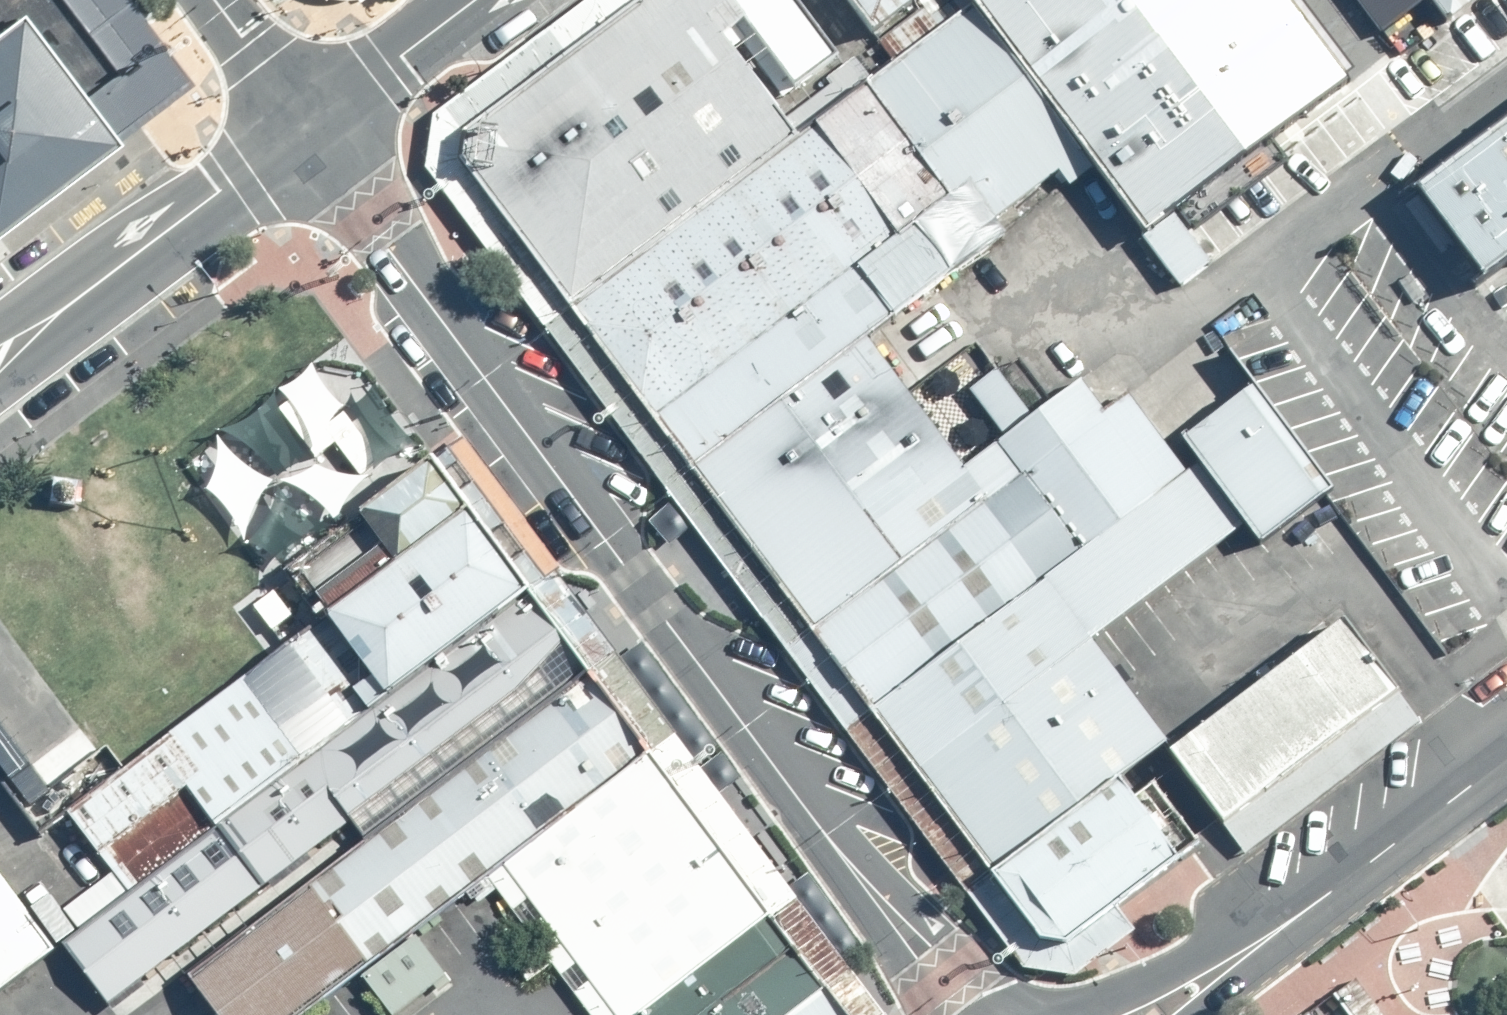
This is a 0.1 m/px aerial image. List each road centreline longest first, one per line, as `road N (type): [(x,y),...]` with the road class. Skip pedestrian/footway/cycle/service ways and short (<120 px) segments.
road 1 (tertiary): [(305,122),(388,247),(965,1014)]
road 2 (secondary): [(0,352),(305,122)]
road 3 (unclassified): [(1278,930),(1506,755)]
road 4 (unclassified): [(1071,1014),(1174,966),(1278,930)]
road 5 (secondary): [(305,122),(469,0)]
road 6 (unclassified): [(217,0),(305,122)]

